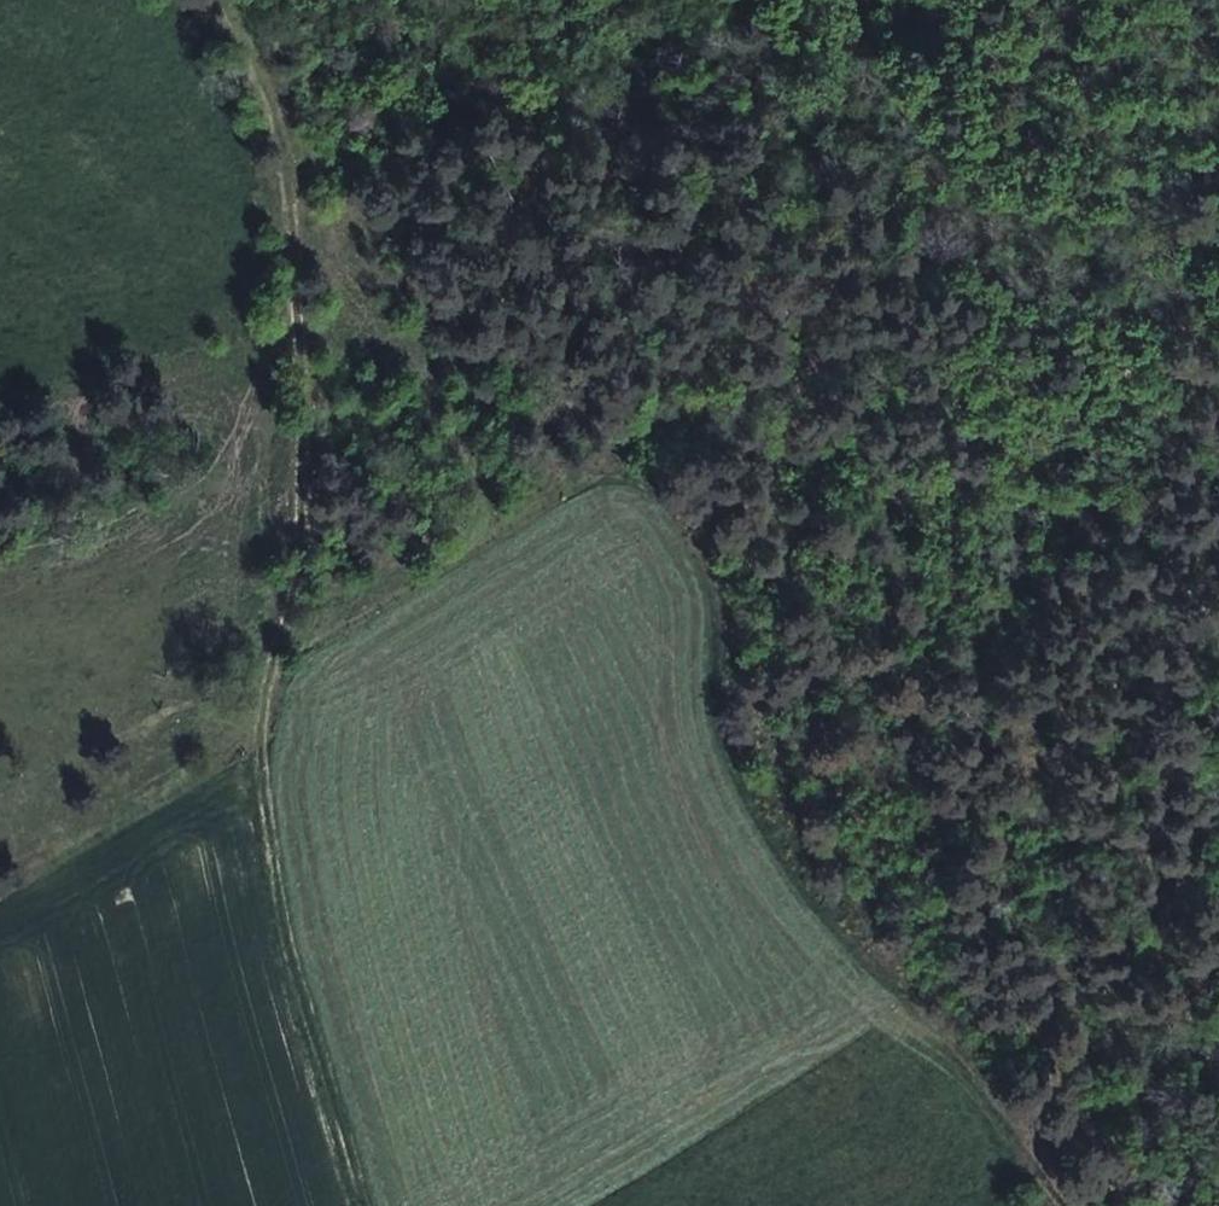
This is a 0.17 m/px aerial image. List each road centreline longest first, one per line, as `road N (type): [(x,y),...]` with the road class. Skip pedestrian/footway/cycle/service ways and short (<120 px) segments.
road 1 (track): [(355,1205),(264,876),(263,703),(299,563),(300,248),(244,0)]

